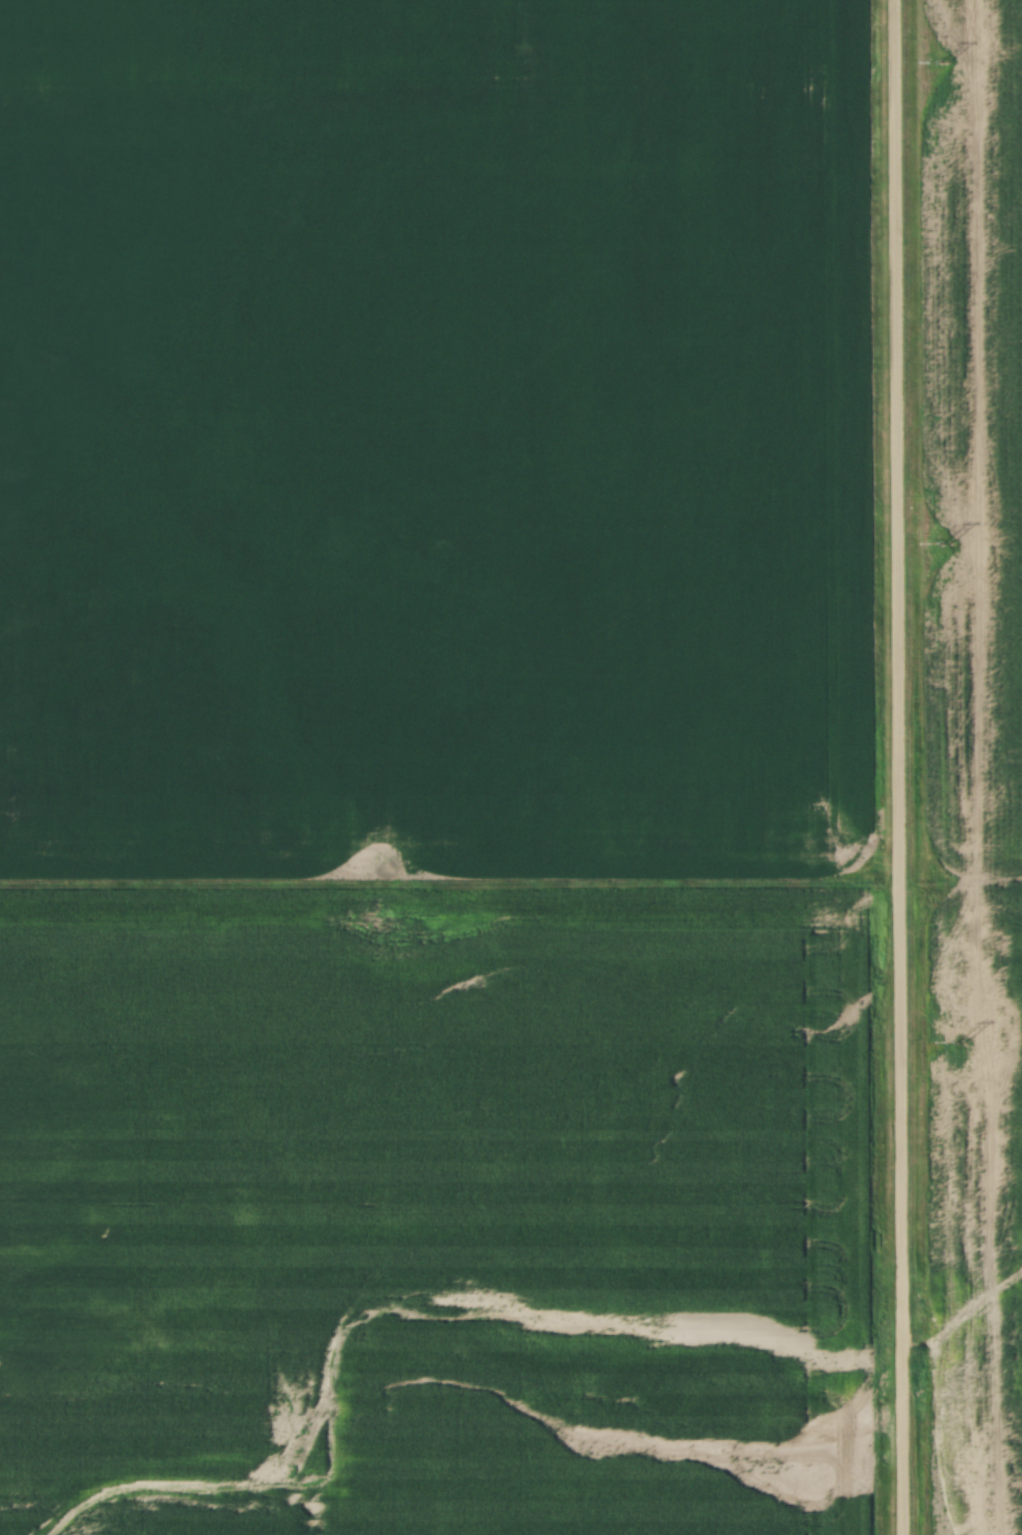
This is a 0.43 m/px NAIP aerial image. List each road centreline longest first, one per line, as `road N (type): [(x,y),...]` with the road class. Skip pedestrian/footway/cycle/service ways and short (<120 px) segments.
road 1 (residential): [(907,1534),(897,0)]

